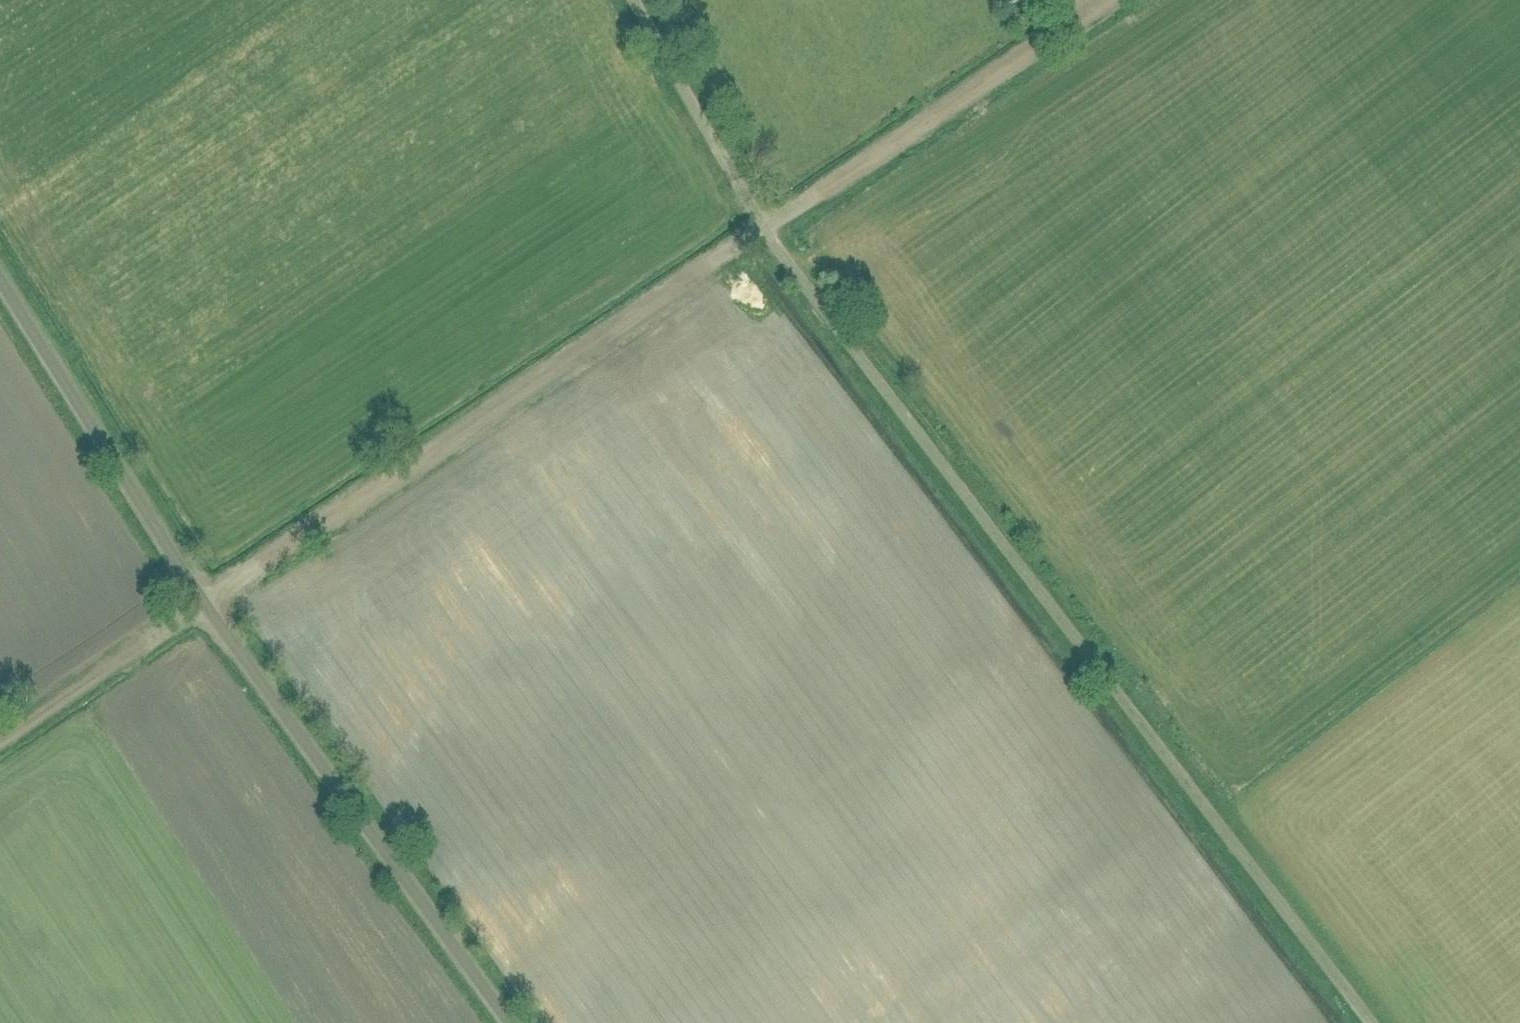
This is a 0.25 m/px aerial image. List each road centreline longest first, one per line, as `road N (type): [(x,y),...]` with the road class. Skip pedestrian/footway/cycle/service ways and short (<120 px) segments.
road 1 (track): [(0,738),(1110,0)]
road 2 (unclassified): [(1371,1022),(764,230),(634,0)]
road 3 (unclassified): [(510,1022),(204,602),(0,289)]

